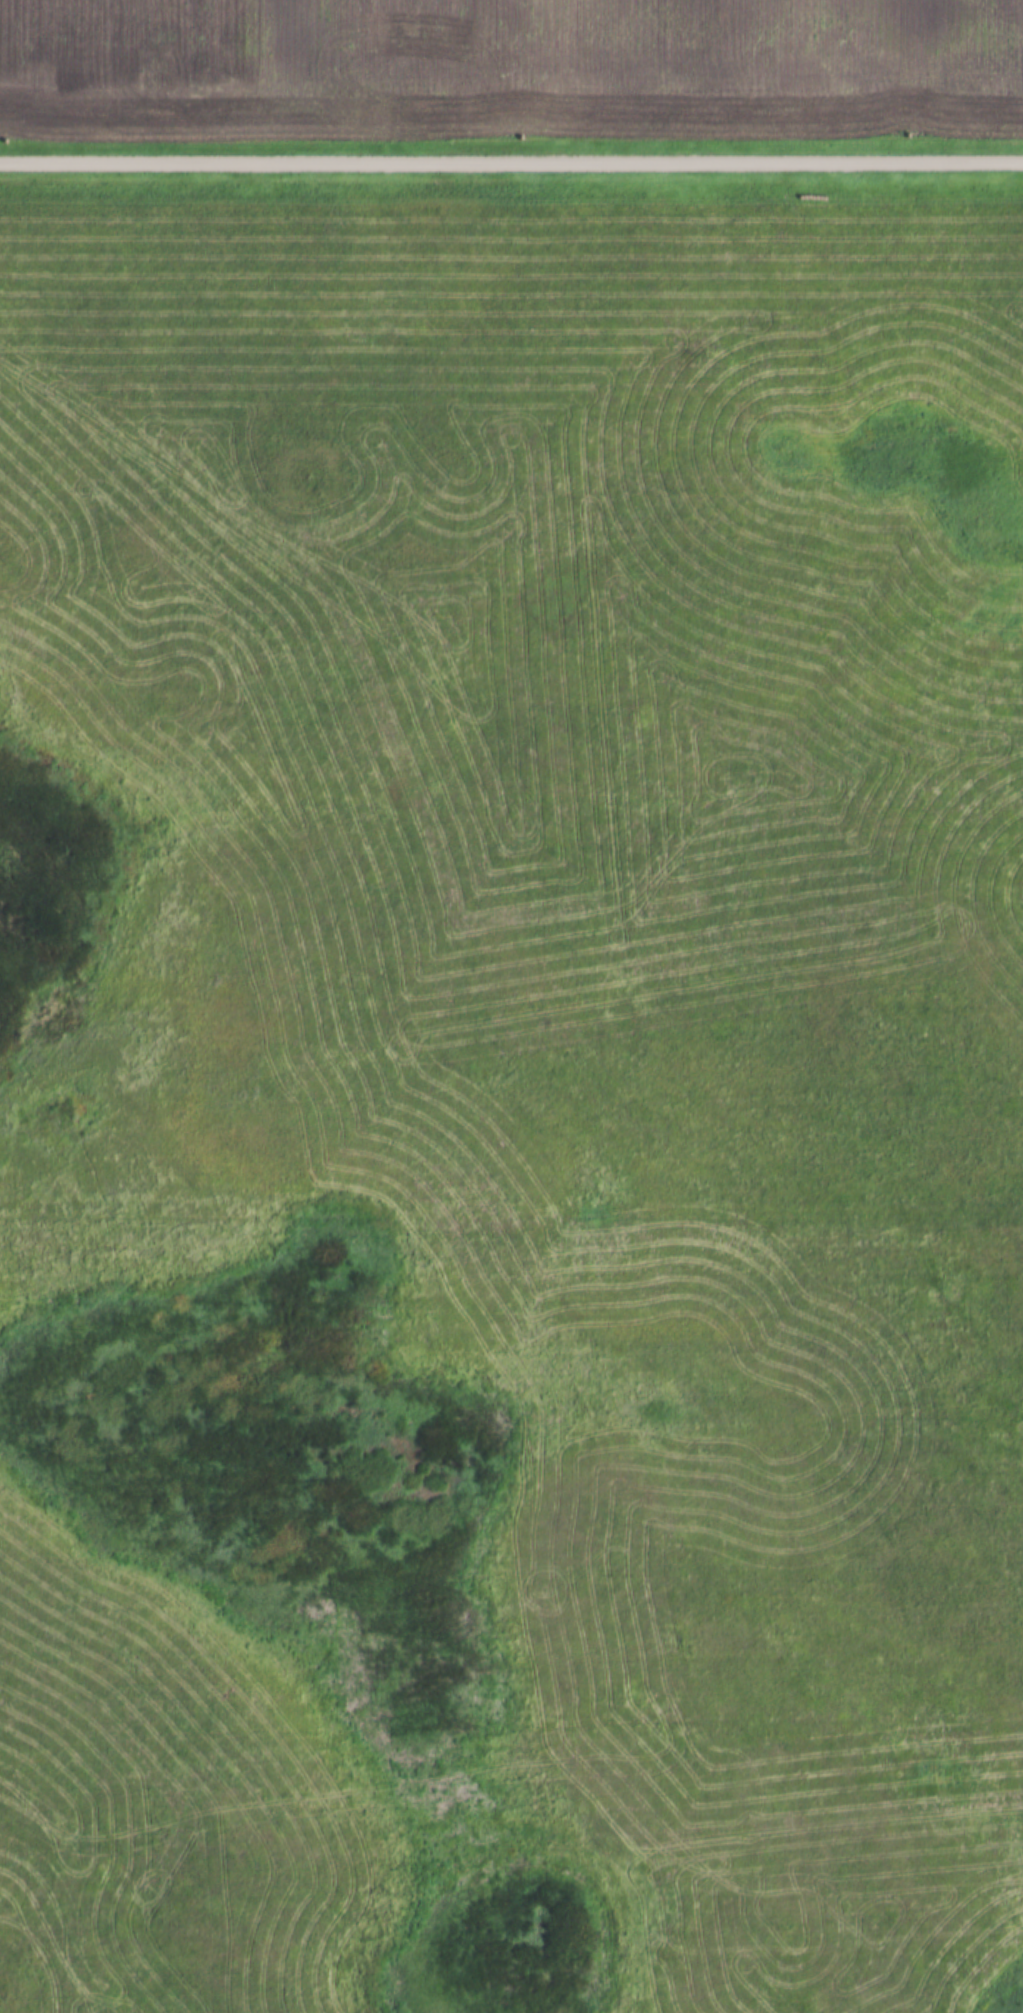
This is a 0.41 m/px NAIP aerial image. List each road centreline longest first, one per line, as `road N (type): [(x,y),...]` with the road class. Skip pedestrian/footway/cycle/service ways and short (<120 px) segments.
road 1 (residential): [(1022,157),(0,162)]

